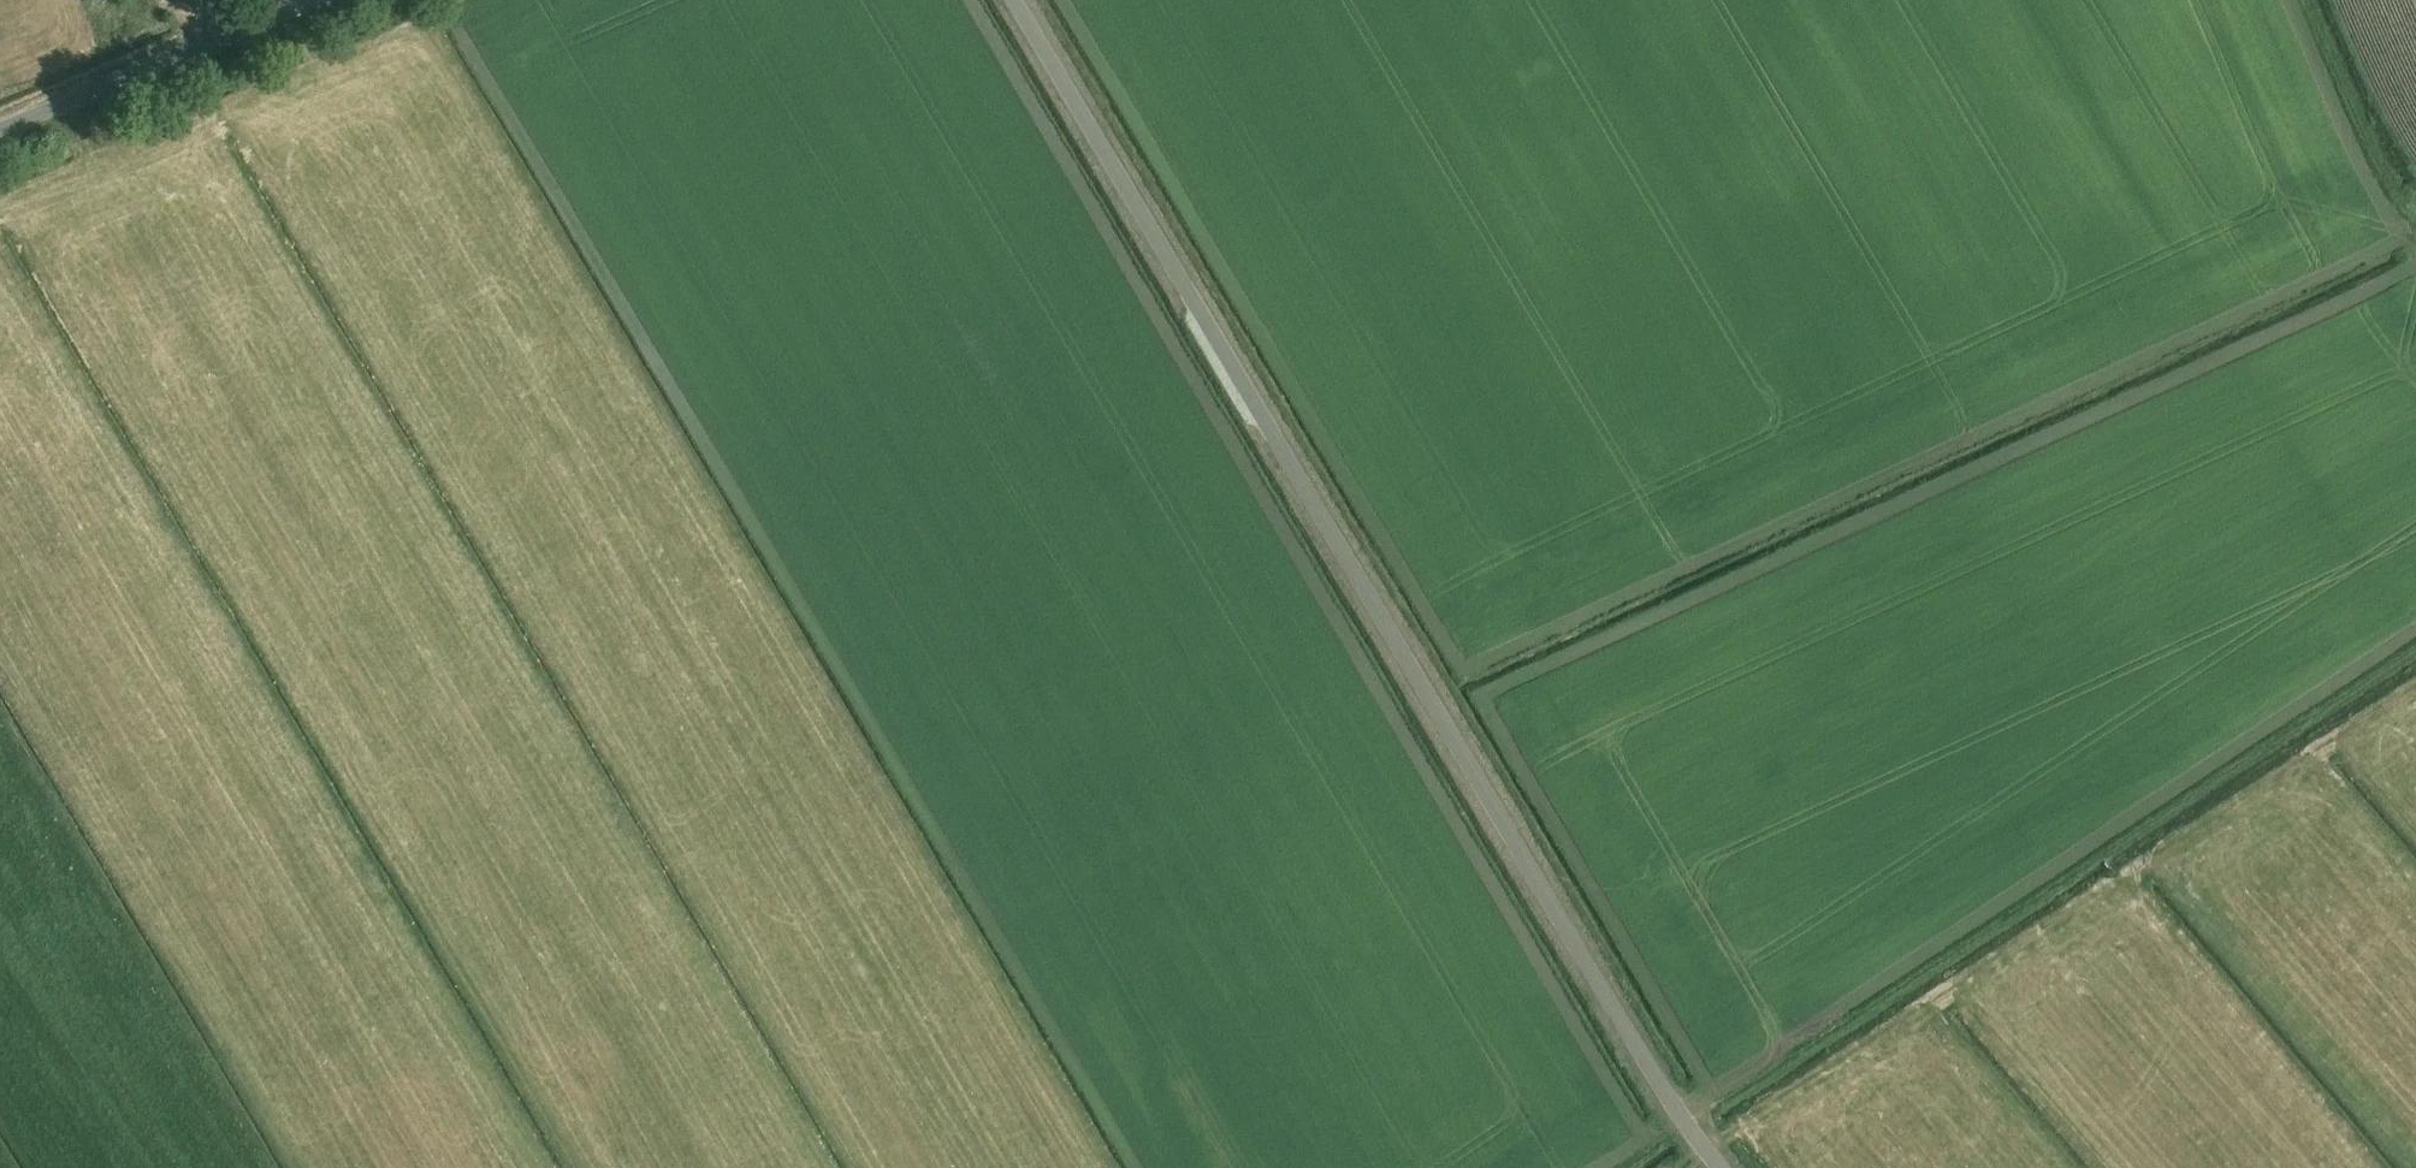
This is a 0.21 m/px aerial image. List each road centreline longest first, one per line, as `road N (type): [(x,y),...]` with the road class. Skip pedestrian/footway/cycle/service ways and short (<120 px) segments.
road 1 (unclassified): [(1723,1167),(1684,1120),(1011,0)]
road 2 (unclassified): [(311,0),(0,129)]

